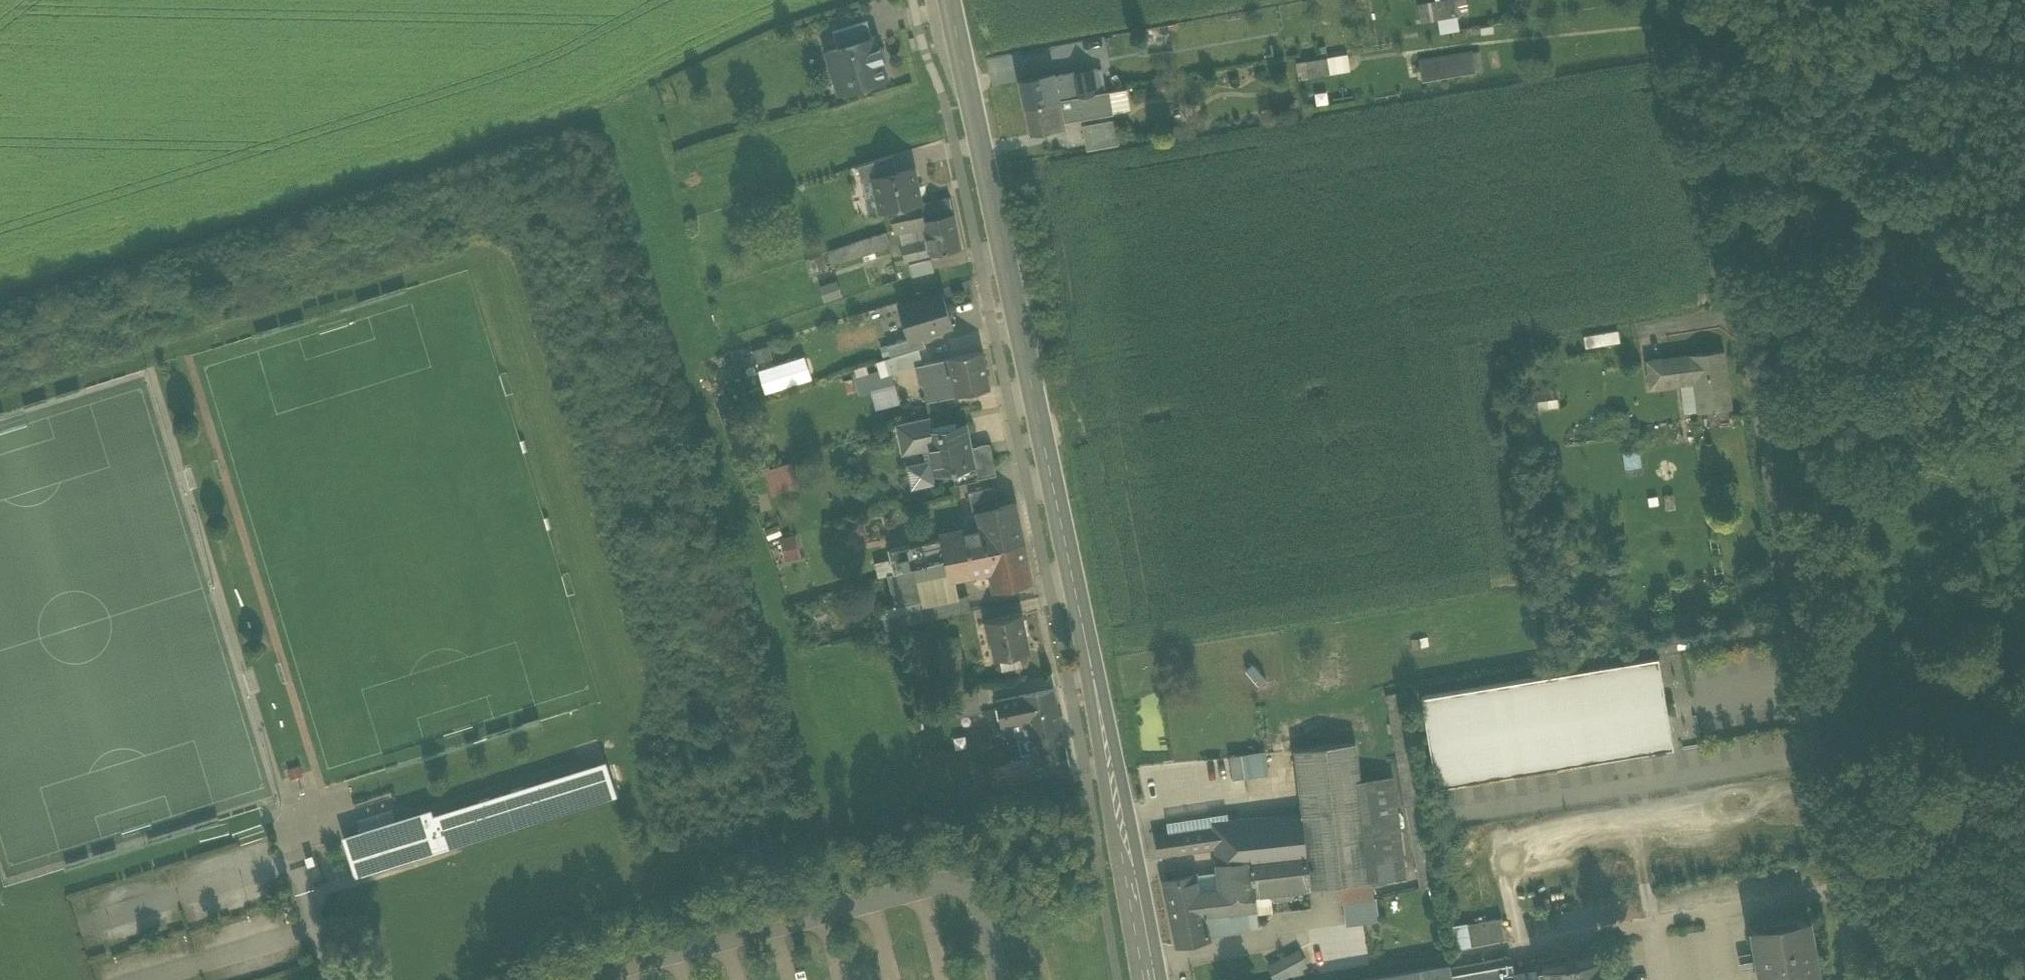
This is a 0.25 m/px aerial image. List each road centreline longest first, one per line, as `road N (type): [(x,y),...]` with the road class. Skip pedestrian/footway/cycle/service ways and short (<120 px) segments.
road 1 (tertiary): [(1148,979),(949,0)]
road 2 (residential): [(1856,979),(1747,341)]

